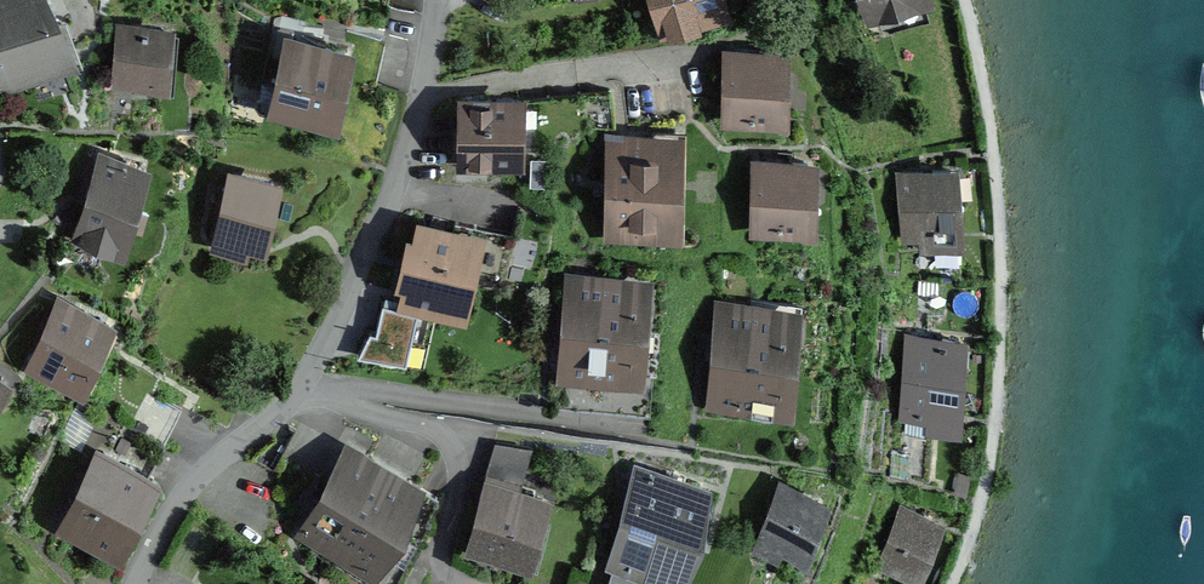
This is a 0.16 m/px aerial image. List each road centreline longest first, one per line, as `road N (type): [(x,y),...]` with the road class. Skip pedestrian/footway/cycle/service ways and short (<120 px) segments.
road 1 (residential): [(299,384),(325,343),(407,135),(433,0)]
road 2 (residential): [(299,384),(451,444),(459,462),(436,564),(479,583)]
road 3 (residential): [(132,583),(184,488),(281,411),(299,384)]

